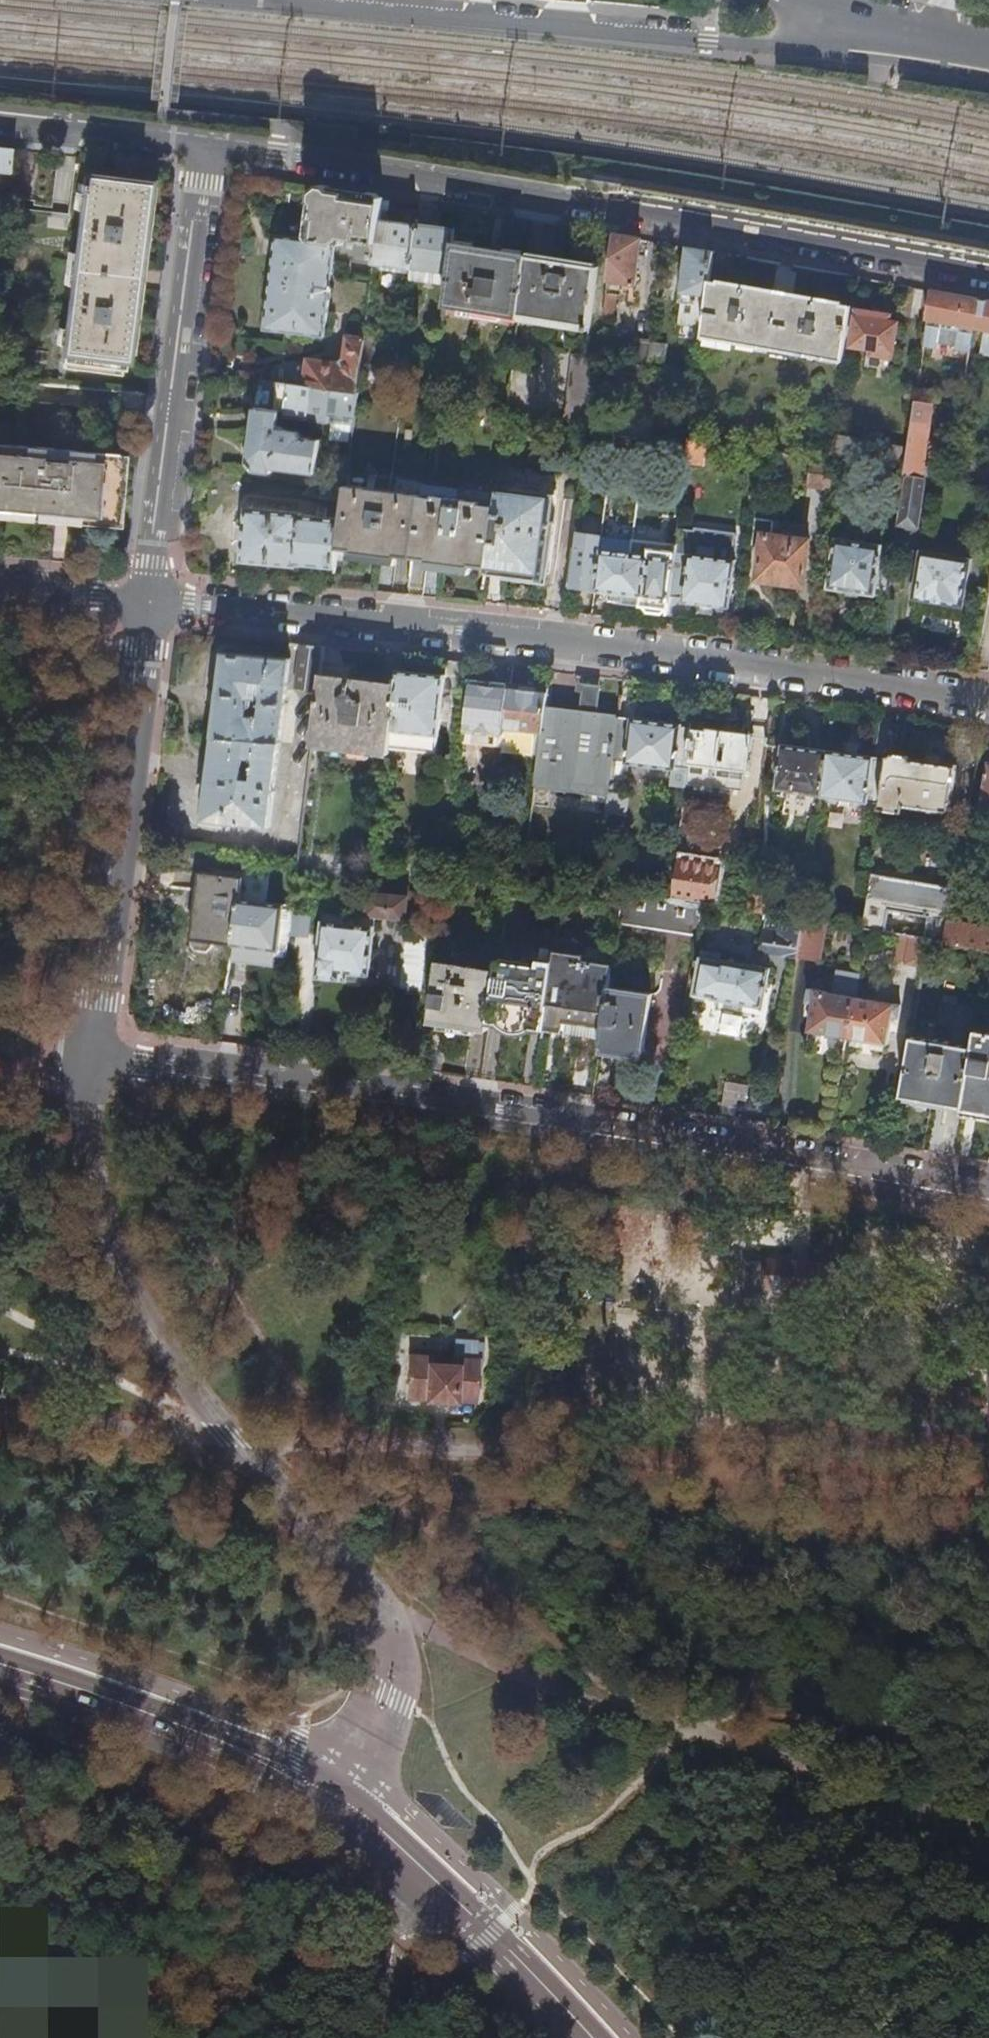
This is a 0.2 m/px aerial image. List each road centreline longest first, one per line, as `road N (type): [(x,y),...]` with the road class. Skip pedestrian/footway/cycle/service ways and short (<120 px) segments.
road 1 (residential): [(91,1065),(988,1194)]
road 2 (unclassified): [(91,1065),(84,1111),(90,1175),(127,1293),(220,1434),(385,1622),(391,1701),(346,1814)]
road 3 (residential): [(988,701),(632,651),(150,603)]
road 4 (residential): [(988,275),(208,143)]
road 5 (track): [(988,1492),(220,1434)]
road 6 (residential): [(283,0),(780,46),(833,17)]
road 7 (residential): [(91,1065),(150,603)]
road 8 (residential): [(150,603),(208,143)]
road 9 (primary): [(346,1814),(264,1766),(0,1674)]
road 10 (track): [(667,1724),(988,1829)]
road 11 (primary): [(577,2037),(346,1814)]
road 12 (track): [(385,1622),(431,1630),(549,1685),(667,1724)]
road 13 (track): [(220,1434),(0,1416)]
road 14 (residential): [(208,143),(0,121)]
road 15 (secondary): [(833,17),(988,52)]
road 16 (residential): [(0,590),(150,603)]

